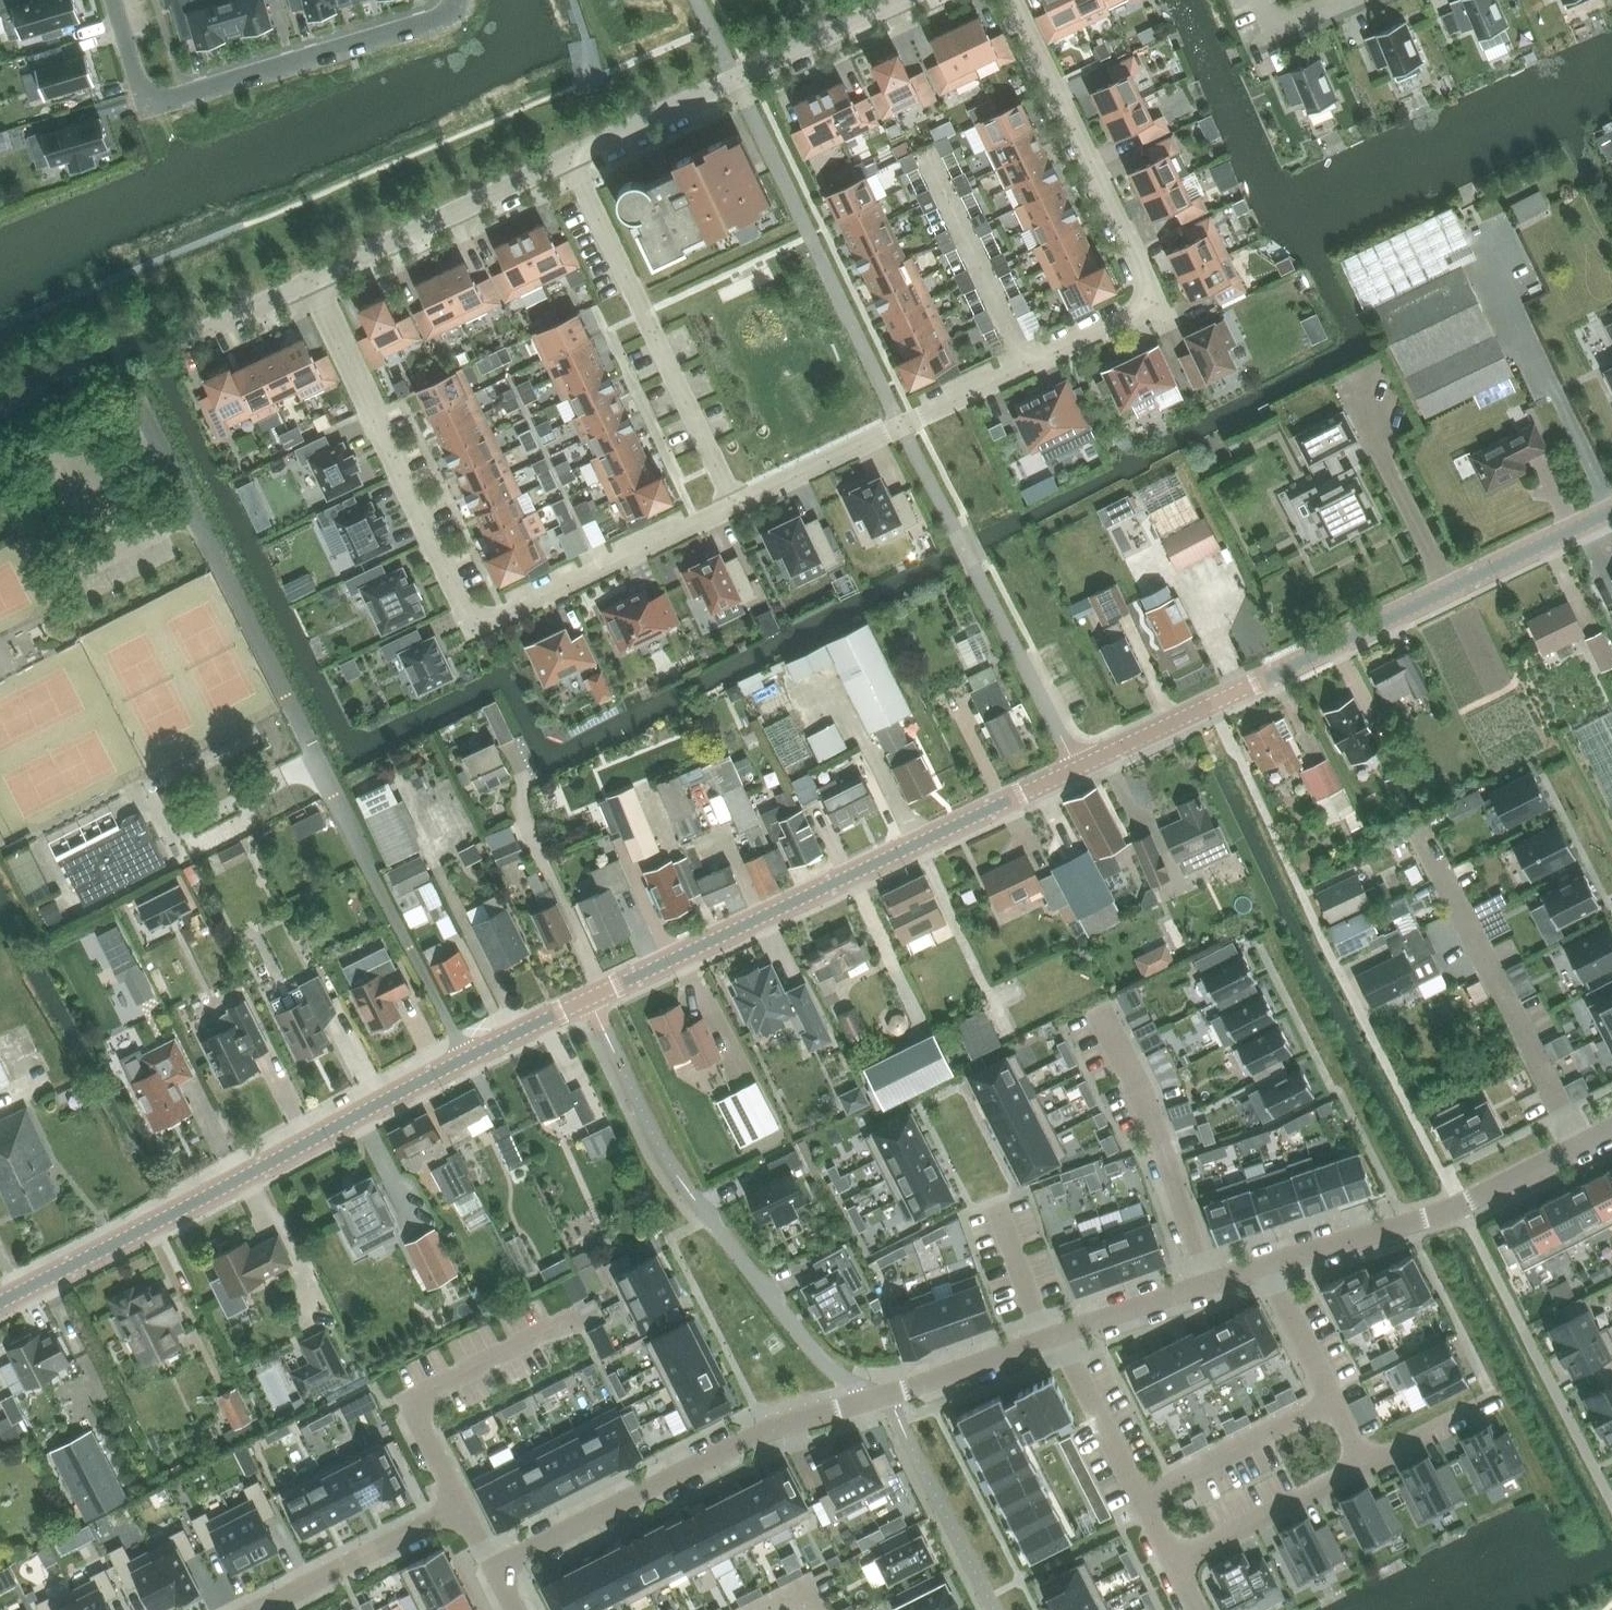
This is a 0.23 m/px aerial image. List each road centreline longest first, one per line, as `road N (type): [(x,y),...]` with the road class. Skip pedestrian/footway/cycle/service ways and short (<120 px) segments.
road 1 (tertiary): [(0,1305),(468,1057),(1078,772)]
road 2 (residential): [(737,505),(498,618),(470,615),(309,283)]
road 3 (residential): [(1058,1334),(765,1430),(495,1568)]
road 4 (tertiary): [(1078,772),(1611,515)]
road 5 (residential): [(1013,0),(1153,303),(1027,365)]
road 6 (residential): [(456,0),(439,20),(171,99),(149,98),(137,83),(112,0)]
road 7 (residential): [(737,505),(570,157)]
road 8 (residential): [(570,157),(901,0)]
road 9 (residential): [(1580,1143),(1425,834)]
road 10 (residential): [(1580,1143),(1459,1204),(1267,1264)]
road 11 (residential): [(1027,365),(737,505)]
road 12 (residential): [(495,1568),(462,1506),(259,1609)]
road 13 (residential): [(1101,1009),(1144,1094),(1208,1284)]
road 14 (residential): [(309,283),(570,157)]
road 15 (residential): [(926,154),(1027,365)]
road 16 (residential): [(1142,1496),(1333,1401)]
road 17 (residential): [(1176,1561),(1364,1465)]
road 18 (residential): [(1142,1496),(1058,1334)]
road 19 (residential): [(1208,1284),(1058,1334)]
road 20 (residential): [(1333,1401),(1267,1264)]
road 21 (residential): [(1364,1465),(1490,1401)]
road 22 (residential): [(184,343),(309,283)]
road 23 (residential): [(1016,649),(1078,772)]

